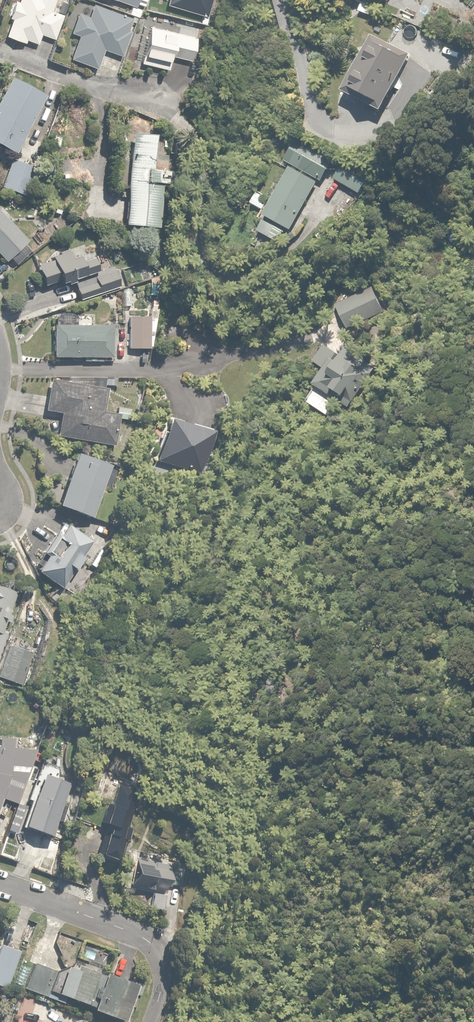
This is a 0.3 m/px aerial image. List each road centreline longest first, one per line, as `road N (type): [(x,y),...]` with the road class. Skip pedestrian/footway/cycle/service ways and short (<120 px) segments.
road 1 (residential): [(156,1021),(164,954),(129,930),(0,883)]
road 2 (residential): [(0,52),(155,98)]

